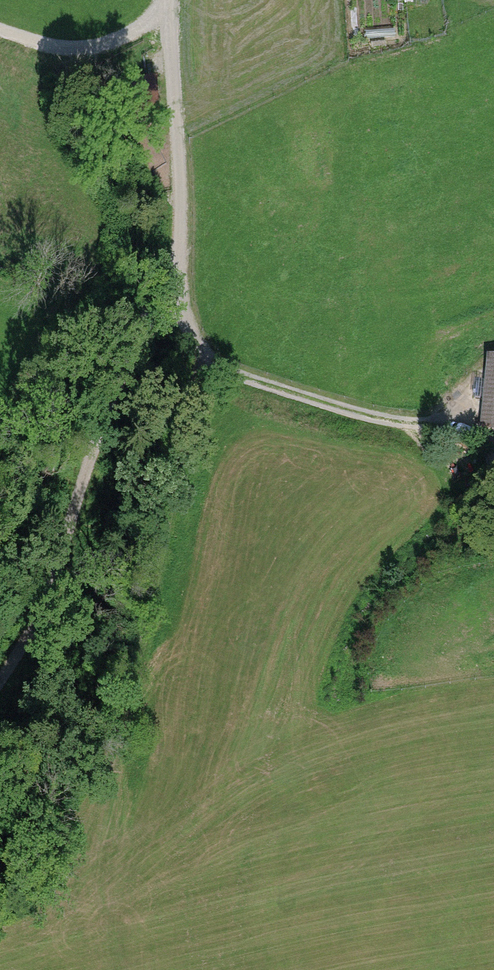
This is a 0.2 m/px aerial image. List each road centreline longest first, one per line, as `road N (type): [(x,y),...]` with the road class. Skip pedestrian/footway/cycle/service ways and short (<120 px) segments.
road 1 (track): [(201,355),(94,877),(119,969)]
road 2 (track): [(179,265),(136,339),(35,621),(0,678)]
road 3 (track): [(179,265),(201,355),(331,403),(463,427)]
road 4 (track): [(169,3),(179,265)]
road 5 (track): [(169,3),(101,46),(53,48),(0,31)]

